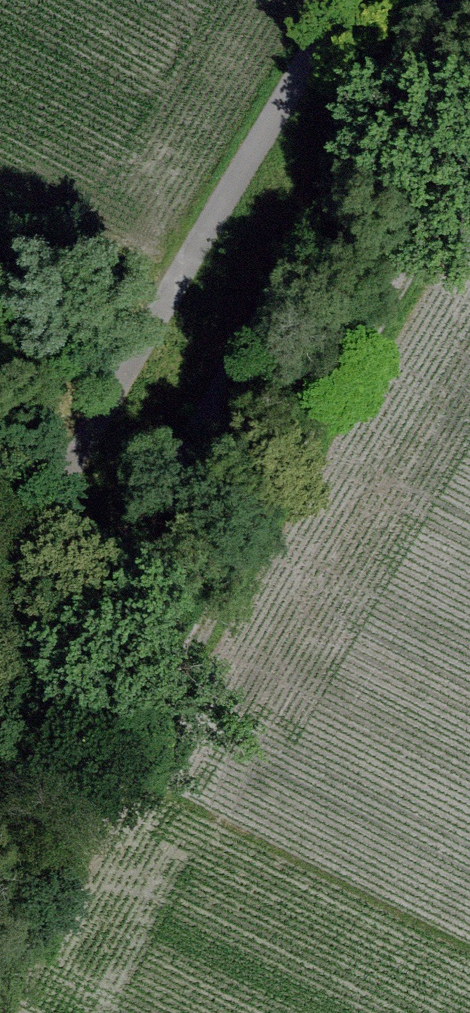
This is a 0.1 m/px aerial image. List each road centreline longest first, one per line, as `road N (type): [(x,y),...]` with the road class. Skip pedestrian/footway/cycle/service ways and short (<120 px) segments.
road 1 (track): [(22,1012),(469,262)]
road 2 (track): [(0,628),(360,0)]

